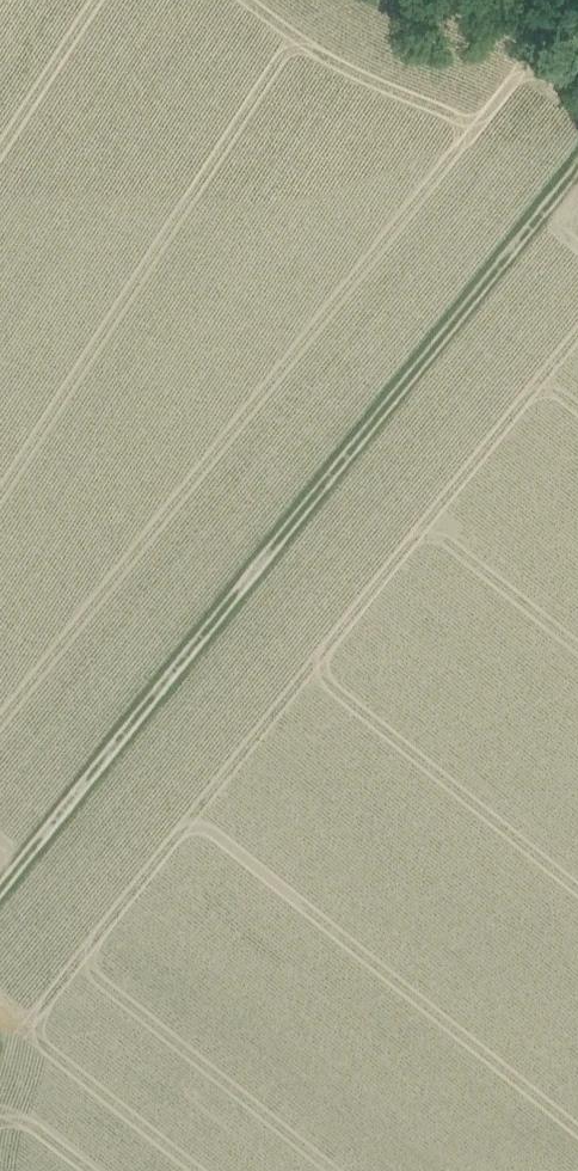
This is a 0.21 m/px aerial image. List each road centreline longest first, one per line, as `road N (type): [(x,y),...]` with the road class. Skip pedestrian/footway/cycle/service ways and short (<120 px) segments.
road 1 (track): [(577,173),(0,906)]

